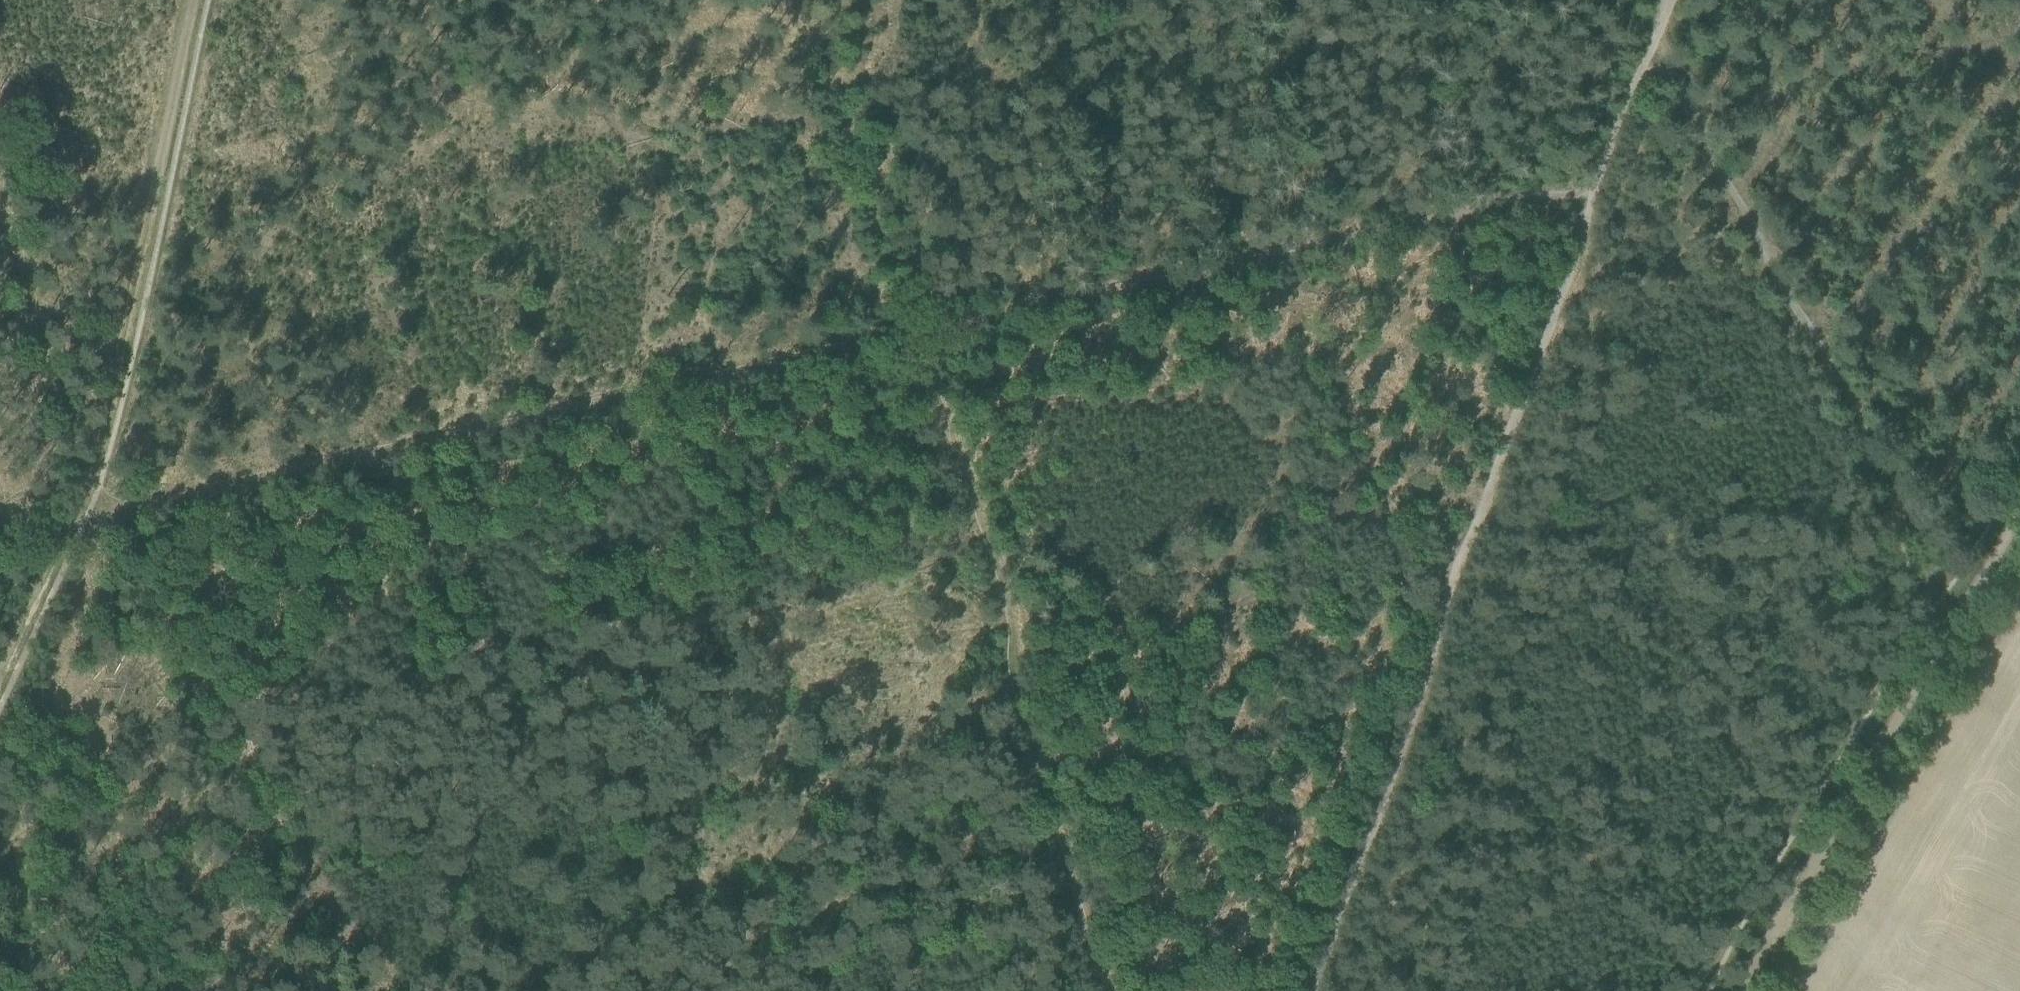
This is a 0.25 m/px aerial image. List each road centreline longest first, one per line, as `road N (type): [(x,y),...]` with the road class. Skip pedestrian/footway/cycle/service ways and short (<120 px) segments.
road 1 (track): [(1102,990),(1036,763),(990,543),(918,336),(86,516)]
road 2 (track): [(1742,990),(2019,511)]

